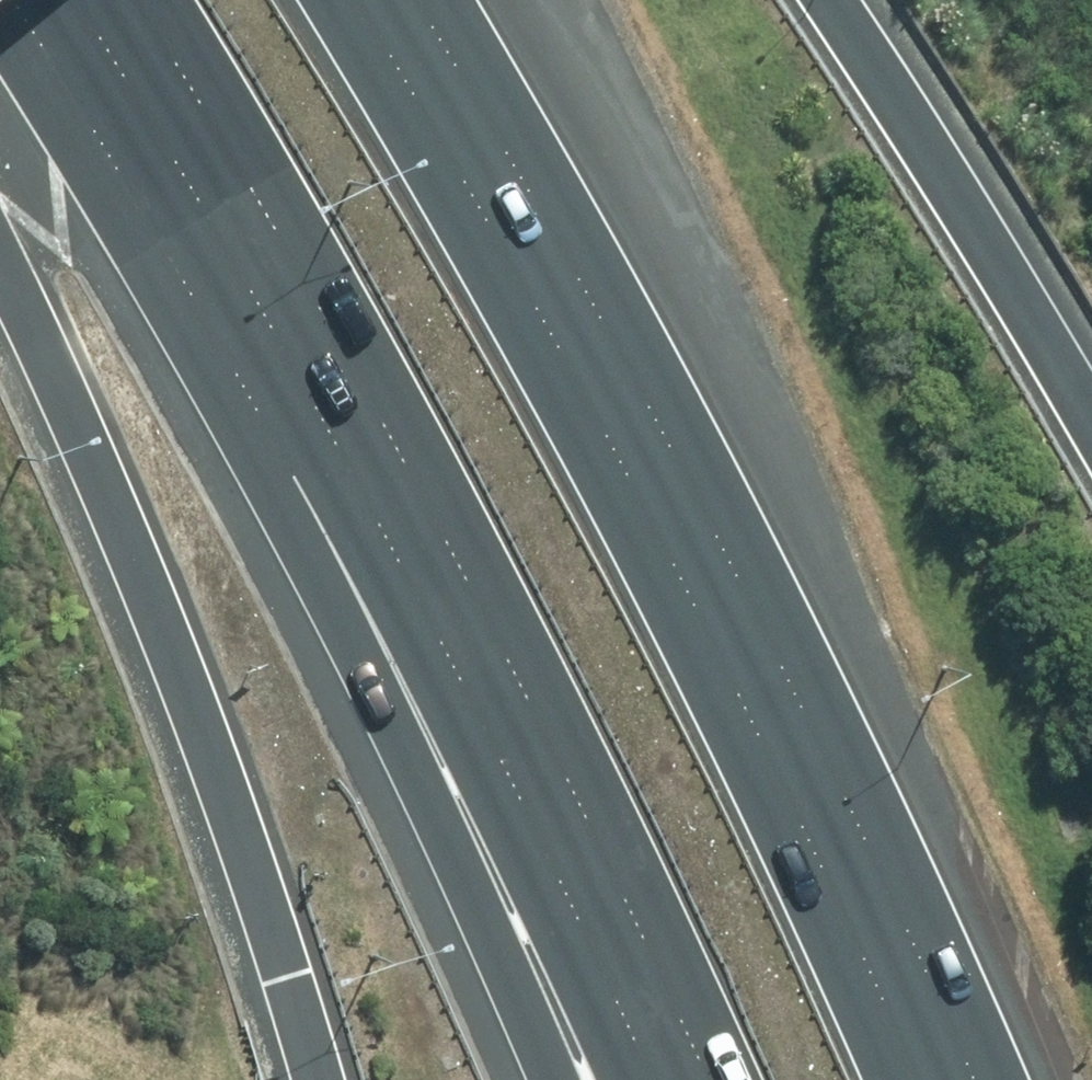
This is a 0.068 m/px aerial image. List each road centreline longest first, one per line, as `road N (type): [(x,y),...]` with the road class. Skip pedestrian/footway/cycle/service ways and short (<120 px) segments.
road 1 (motorway): [(709,1079),(470,590),(329,325),(139,0)]
road 2 (motorway): [(356,0),(671,555),(847,915),(917,1079)]
road 3 (motorway): [(543,1079),(276,491),(121,0)]
road 4 (motorway): [(316,1079),(174,655),(0,269)]
road 5 (motorway): [(829,0),(1091,401)]

